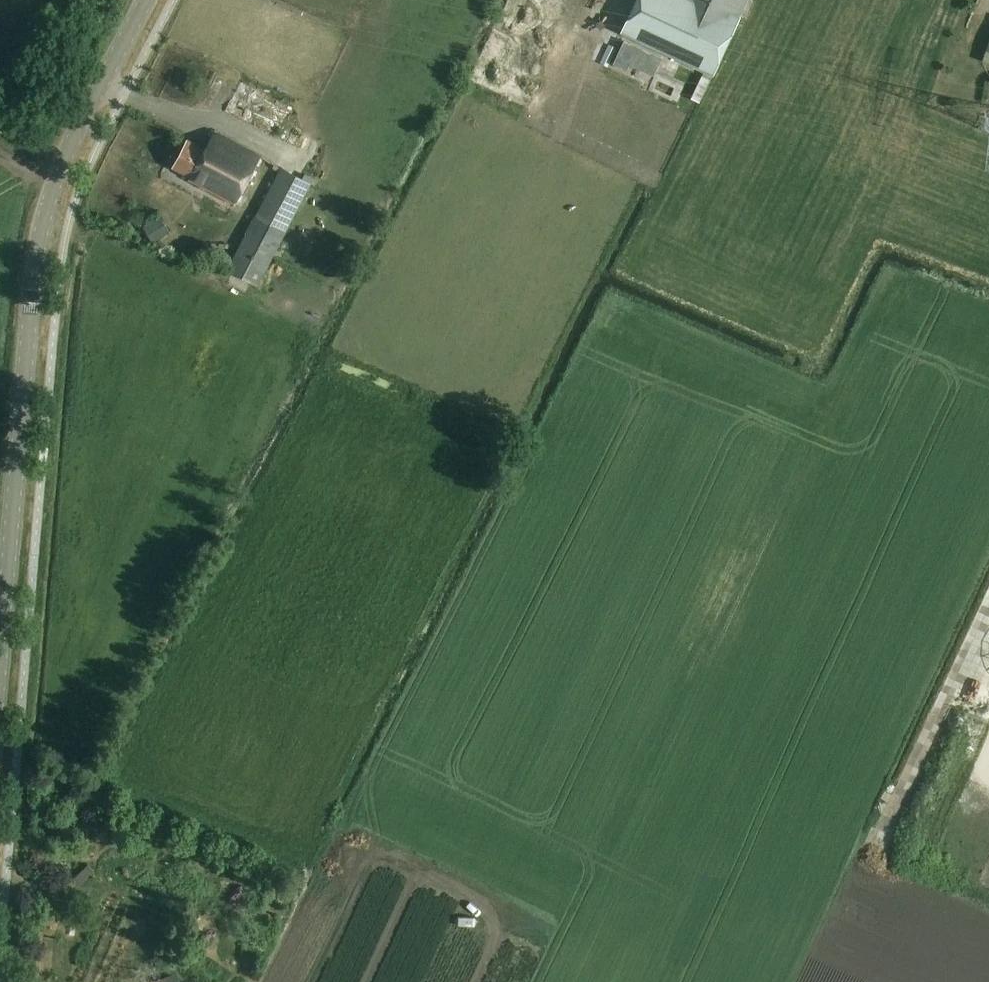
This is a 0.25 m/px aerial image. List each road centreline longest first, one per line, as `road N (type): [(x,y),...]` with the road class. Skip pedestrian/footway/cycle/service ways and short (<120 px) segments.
road 1 (tertiary): [(0,664),(44,214),(146,0)]

